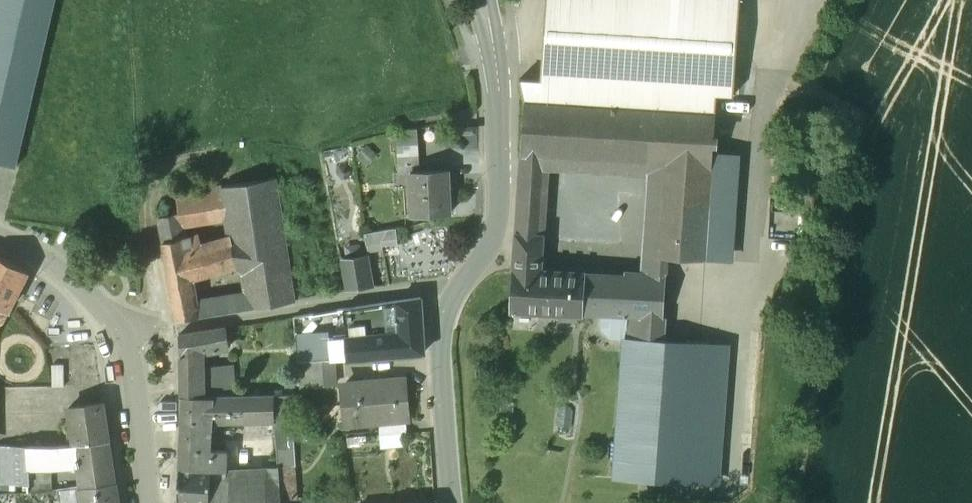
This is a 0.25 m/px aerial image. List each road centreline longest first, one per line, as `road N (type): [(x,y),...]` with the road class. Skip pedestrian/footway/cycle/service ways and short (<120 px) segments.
road 1 (unclassified): [(449,291),(123,338)]
road 2 (tertiary): [(449,291),(492,236),(495,115),(482,0)]
road 3 (tertiary): [(450,502),(440,318),(449,291)]
road 4 (residential): [(123,338),(136,385),(146,502)]
road 5 (residential): [(0,240),(61,280),(123,338)]

